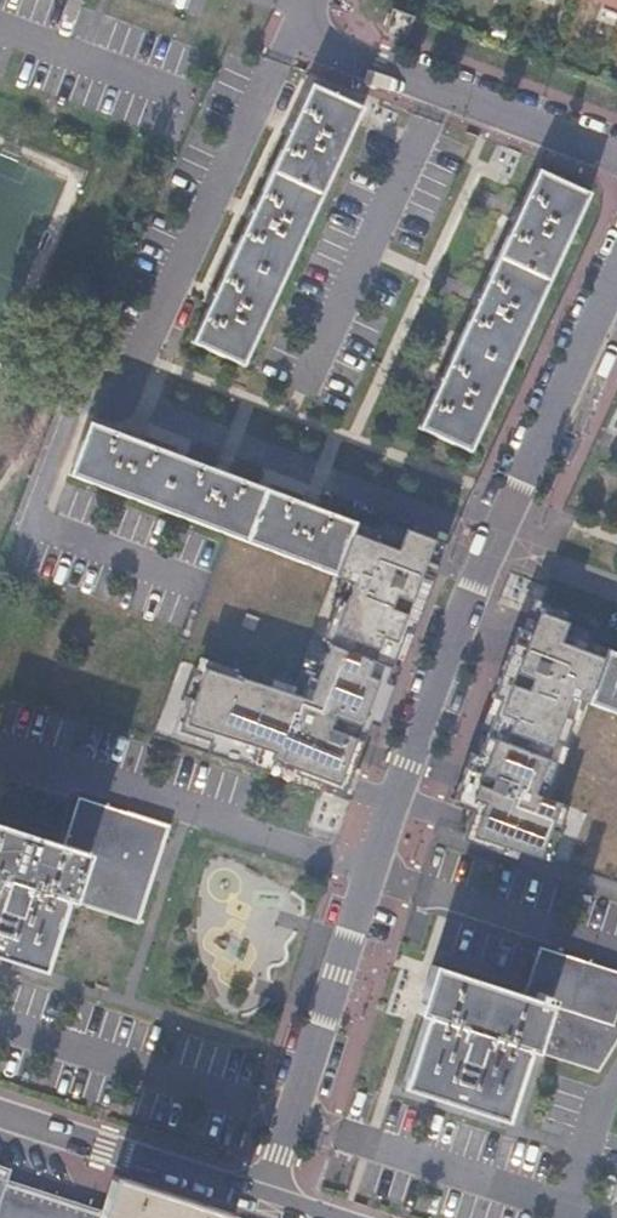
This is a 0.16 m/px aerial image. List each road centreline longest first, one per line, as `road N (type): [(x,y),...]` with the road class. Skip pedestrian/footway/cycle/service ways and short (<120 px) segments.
road 1 (residential): [(266,1198),(407,765),(491,547)]
road 2 (residential): [(295,36),(117,405)]
road 3 (residential): [(491,547),(117,405)]
road 4 (residential): [(616,156),(295,36)]
road 5 (residential): [(321,856),(0,748)]
road 6 (residential): [(117,405),(79,402),(32,523),(181,585)]
road 7 (residential): [(491,547),(616,276)]
road 8 (residential): [(0,1112),(266,1198)]
road 9 (residential): [(616,595),(491,547)]

